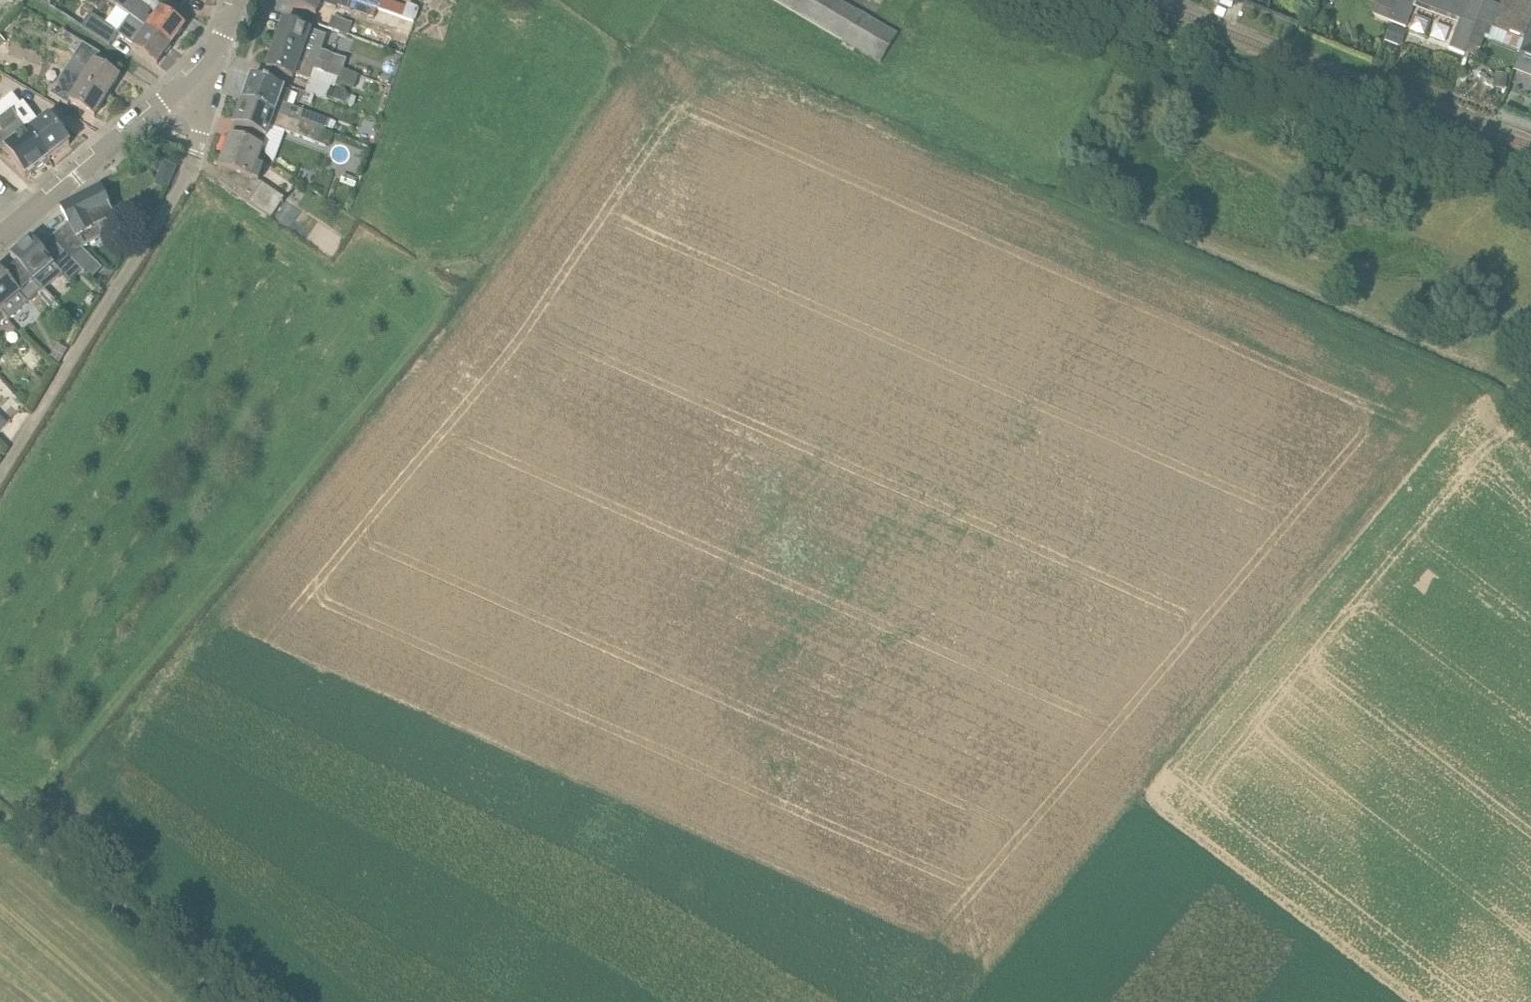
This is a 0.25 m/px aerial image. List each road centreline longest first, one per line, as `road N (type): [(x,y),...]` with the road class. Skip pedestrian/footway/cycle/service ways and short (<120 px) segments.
road 1 (unclassified): [(0,473),(185,180),(206,70)]
road 2 (unclassified): [(217,1001),(142,929),(0,818)]
road 3 (residential): [(0,243),(206,70)]

